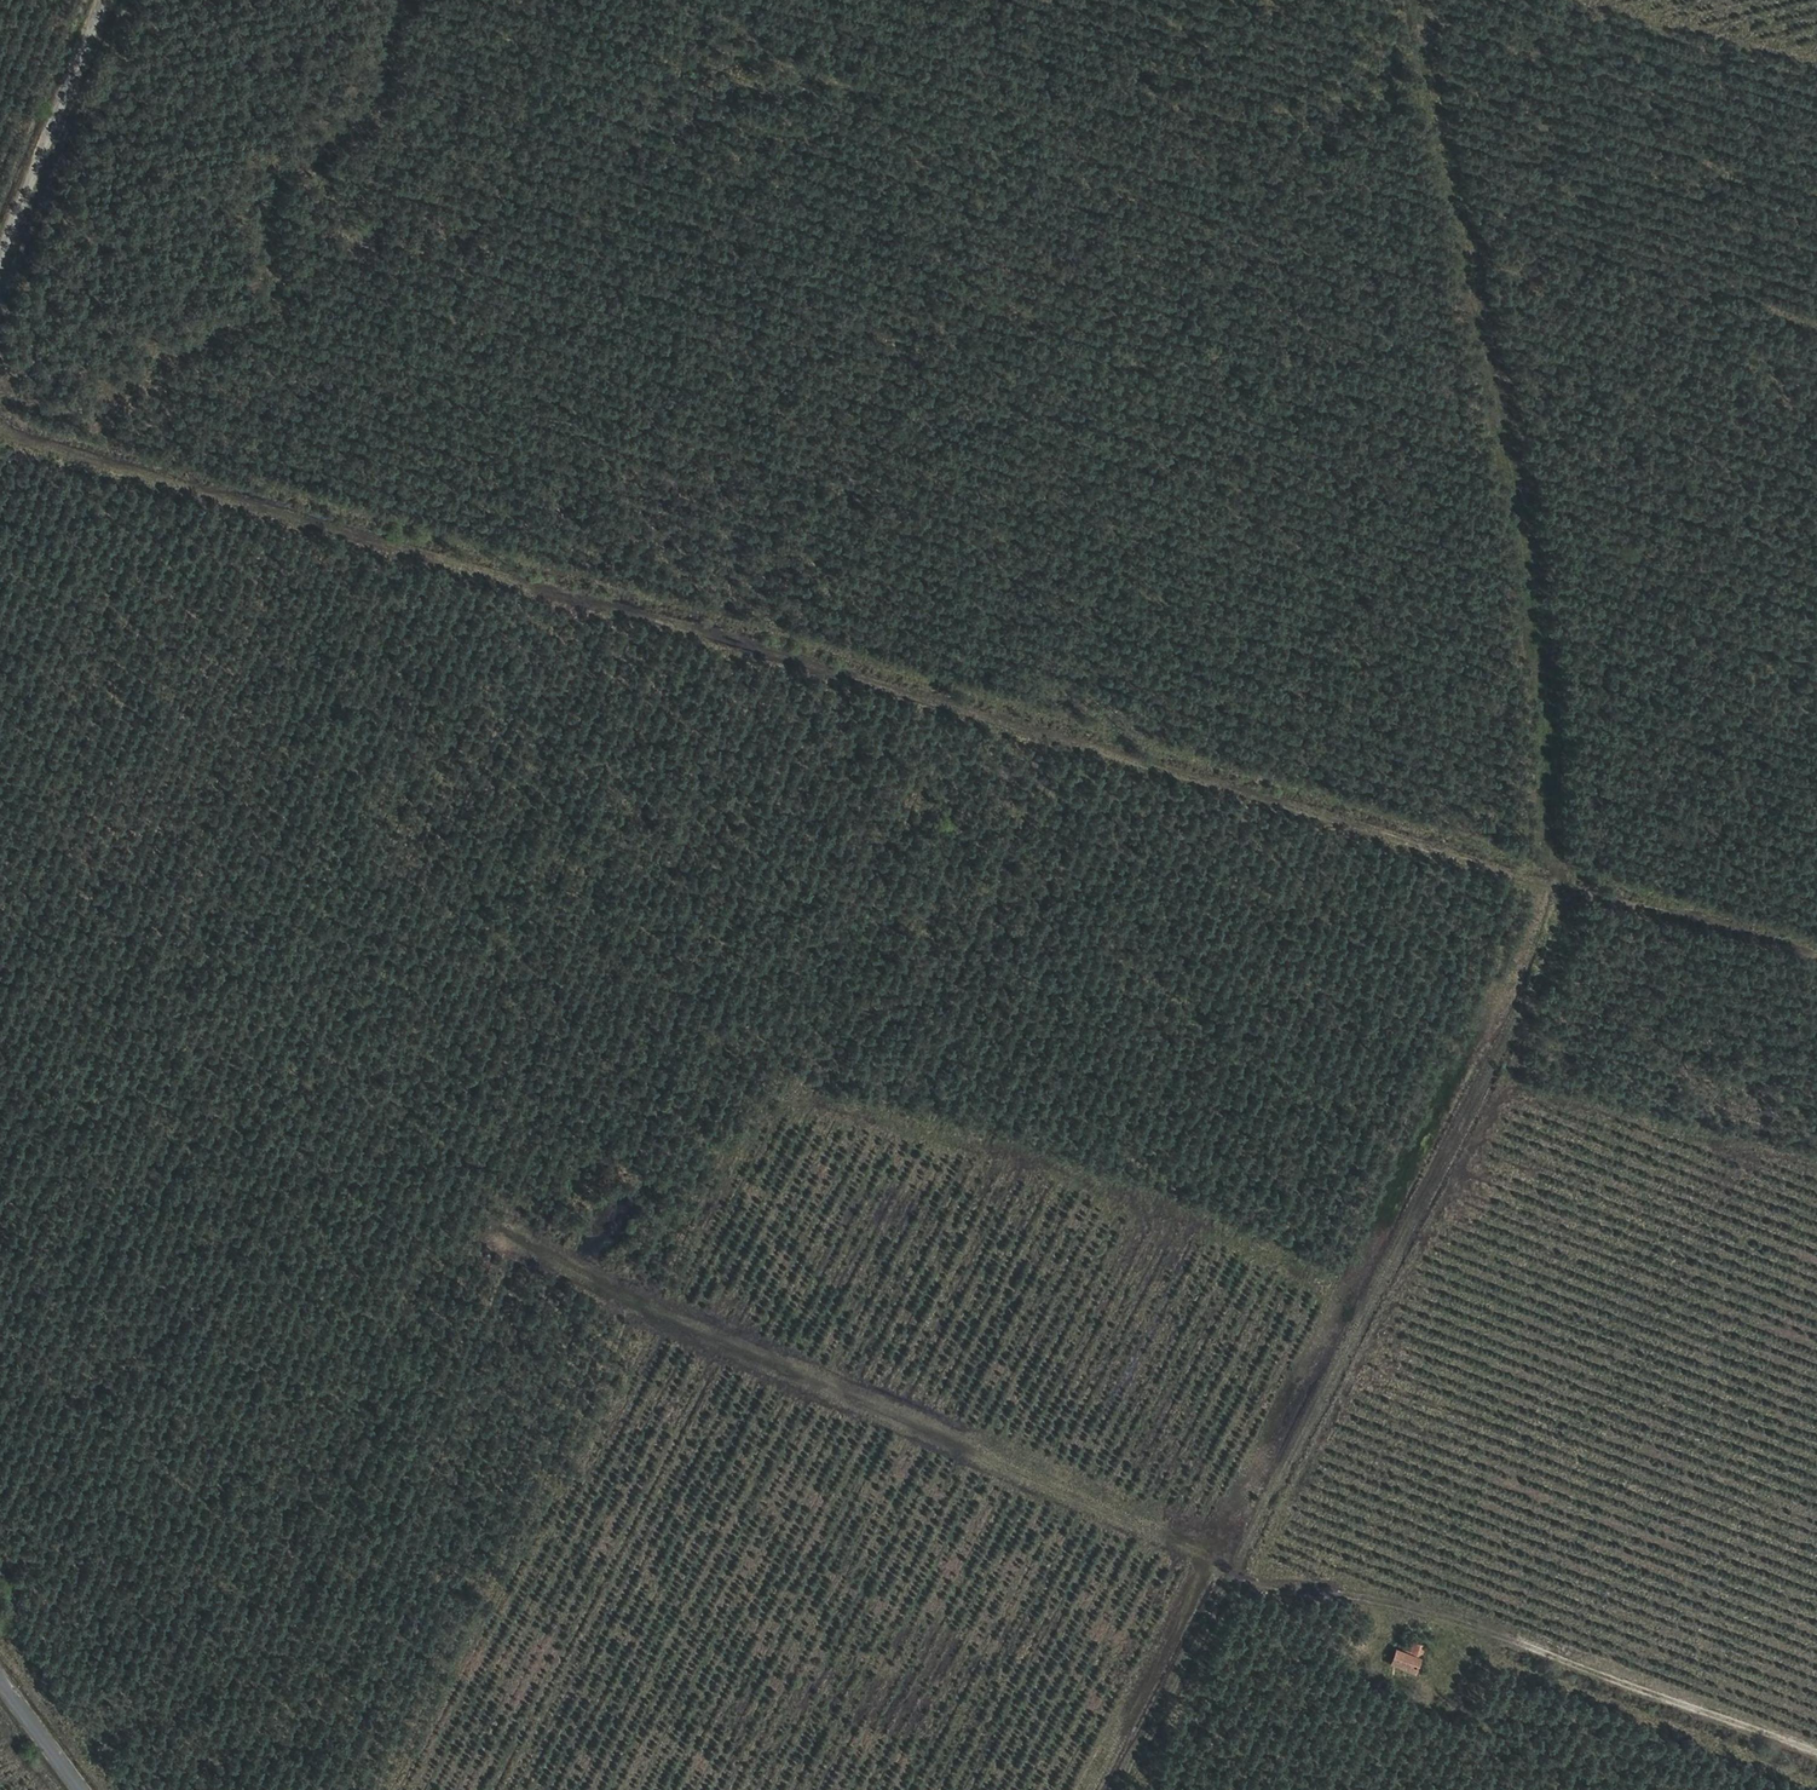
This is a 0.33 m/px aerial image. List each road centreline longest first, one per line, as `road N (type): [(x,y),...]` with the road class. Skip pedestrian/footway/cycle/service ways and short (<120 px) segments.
road 1 (unclassified): [(0,279),(113,0)]
road 2 (unclassified): [(0,1675),(84,1789)]

